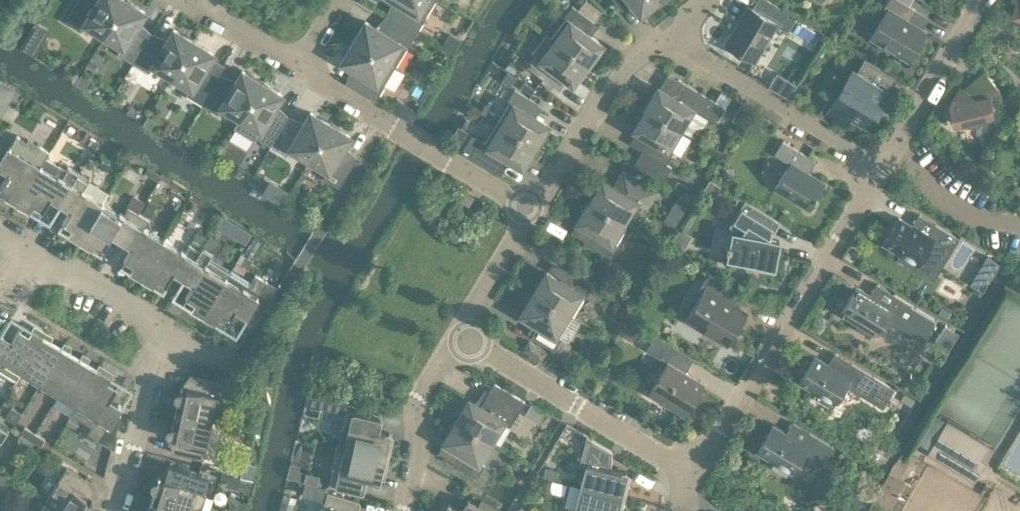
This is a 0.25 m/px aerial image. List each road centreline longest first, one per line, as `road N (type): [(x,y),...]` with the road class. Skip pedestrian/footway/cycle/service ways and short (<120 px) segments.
road 1 (residential): [(692,469),(721,434),(879,161)]
road 2 (residential): [(531,206),(299,63)]
road 3 (residential): [(692,469),(460,337)]
road 4 (residential): [(879,161),(667,36)]
road 5 (residential): [(531,206),(625,70),(667,36)]
road 6 (residential): [(116,510),(135,448),(151,317)]
road 7 (residential): [(0,299),(31,250),(151,317)]
road 8 (residential): [(879,161),(979,0)]
road 9 (residential): [(405,510),(419,469),(423,401),(460,337)]
road 10 (residential): [(460,337),(531,206)]
road 11 (residential): [(299,63),(189,0)]

